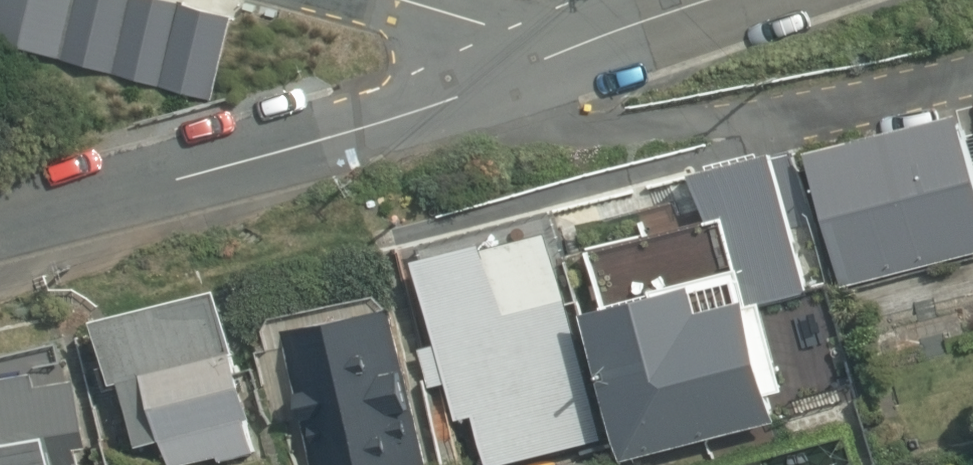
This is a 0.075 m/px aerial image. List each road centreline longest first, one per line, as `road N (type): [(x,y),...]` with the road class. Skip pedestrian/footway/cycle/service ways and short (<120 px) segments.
road 1 (residential): [(0,222),(343,135),(519,74)]
road 2 (residential): [(972,72),(784,111),(581,128),(552,118),(519,74)]
road 3 (residential): [(519,74),(702,0)]
road 4 (residential): [(519,74),(490,36),(445,9),(412,0)]

